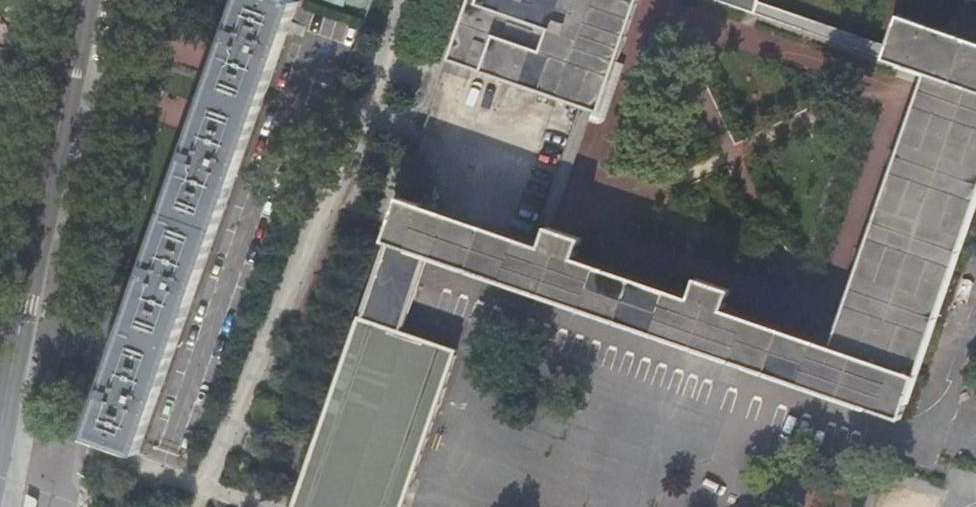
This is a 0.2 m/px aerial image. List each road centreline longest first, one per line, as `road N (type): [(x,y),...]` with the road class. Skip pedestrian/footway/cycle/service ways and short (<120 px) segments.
road 1 (tertiary): [(0,443),(84,0)]

